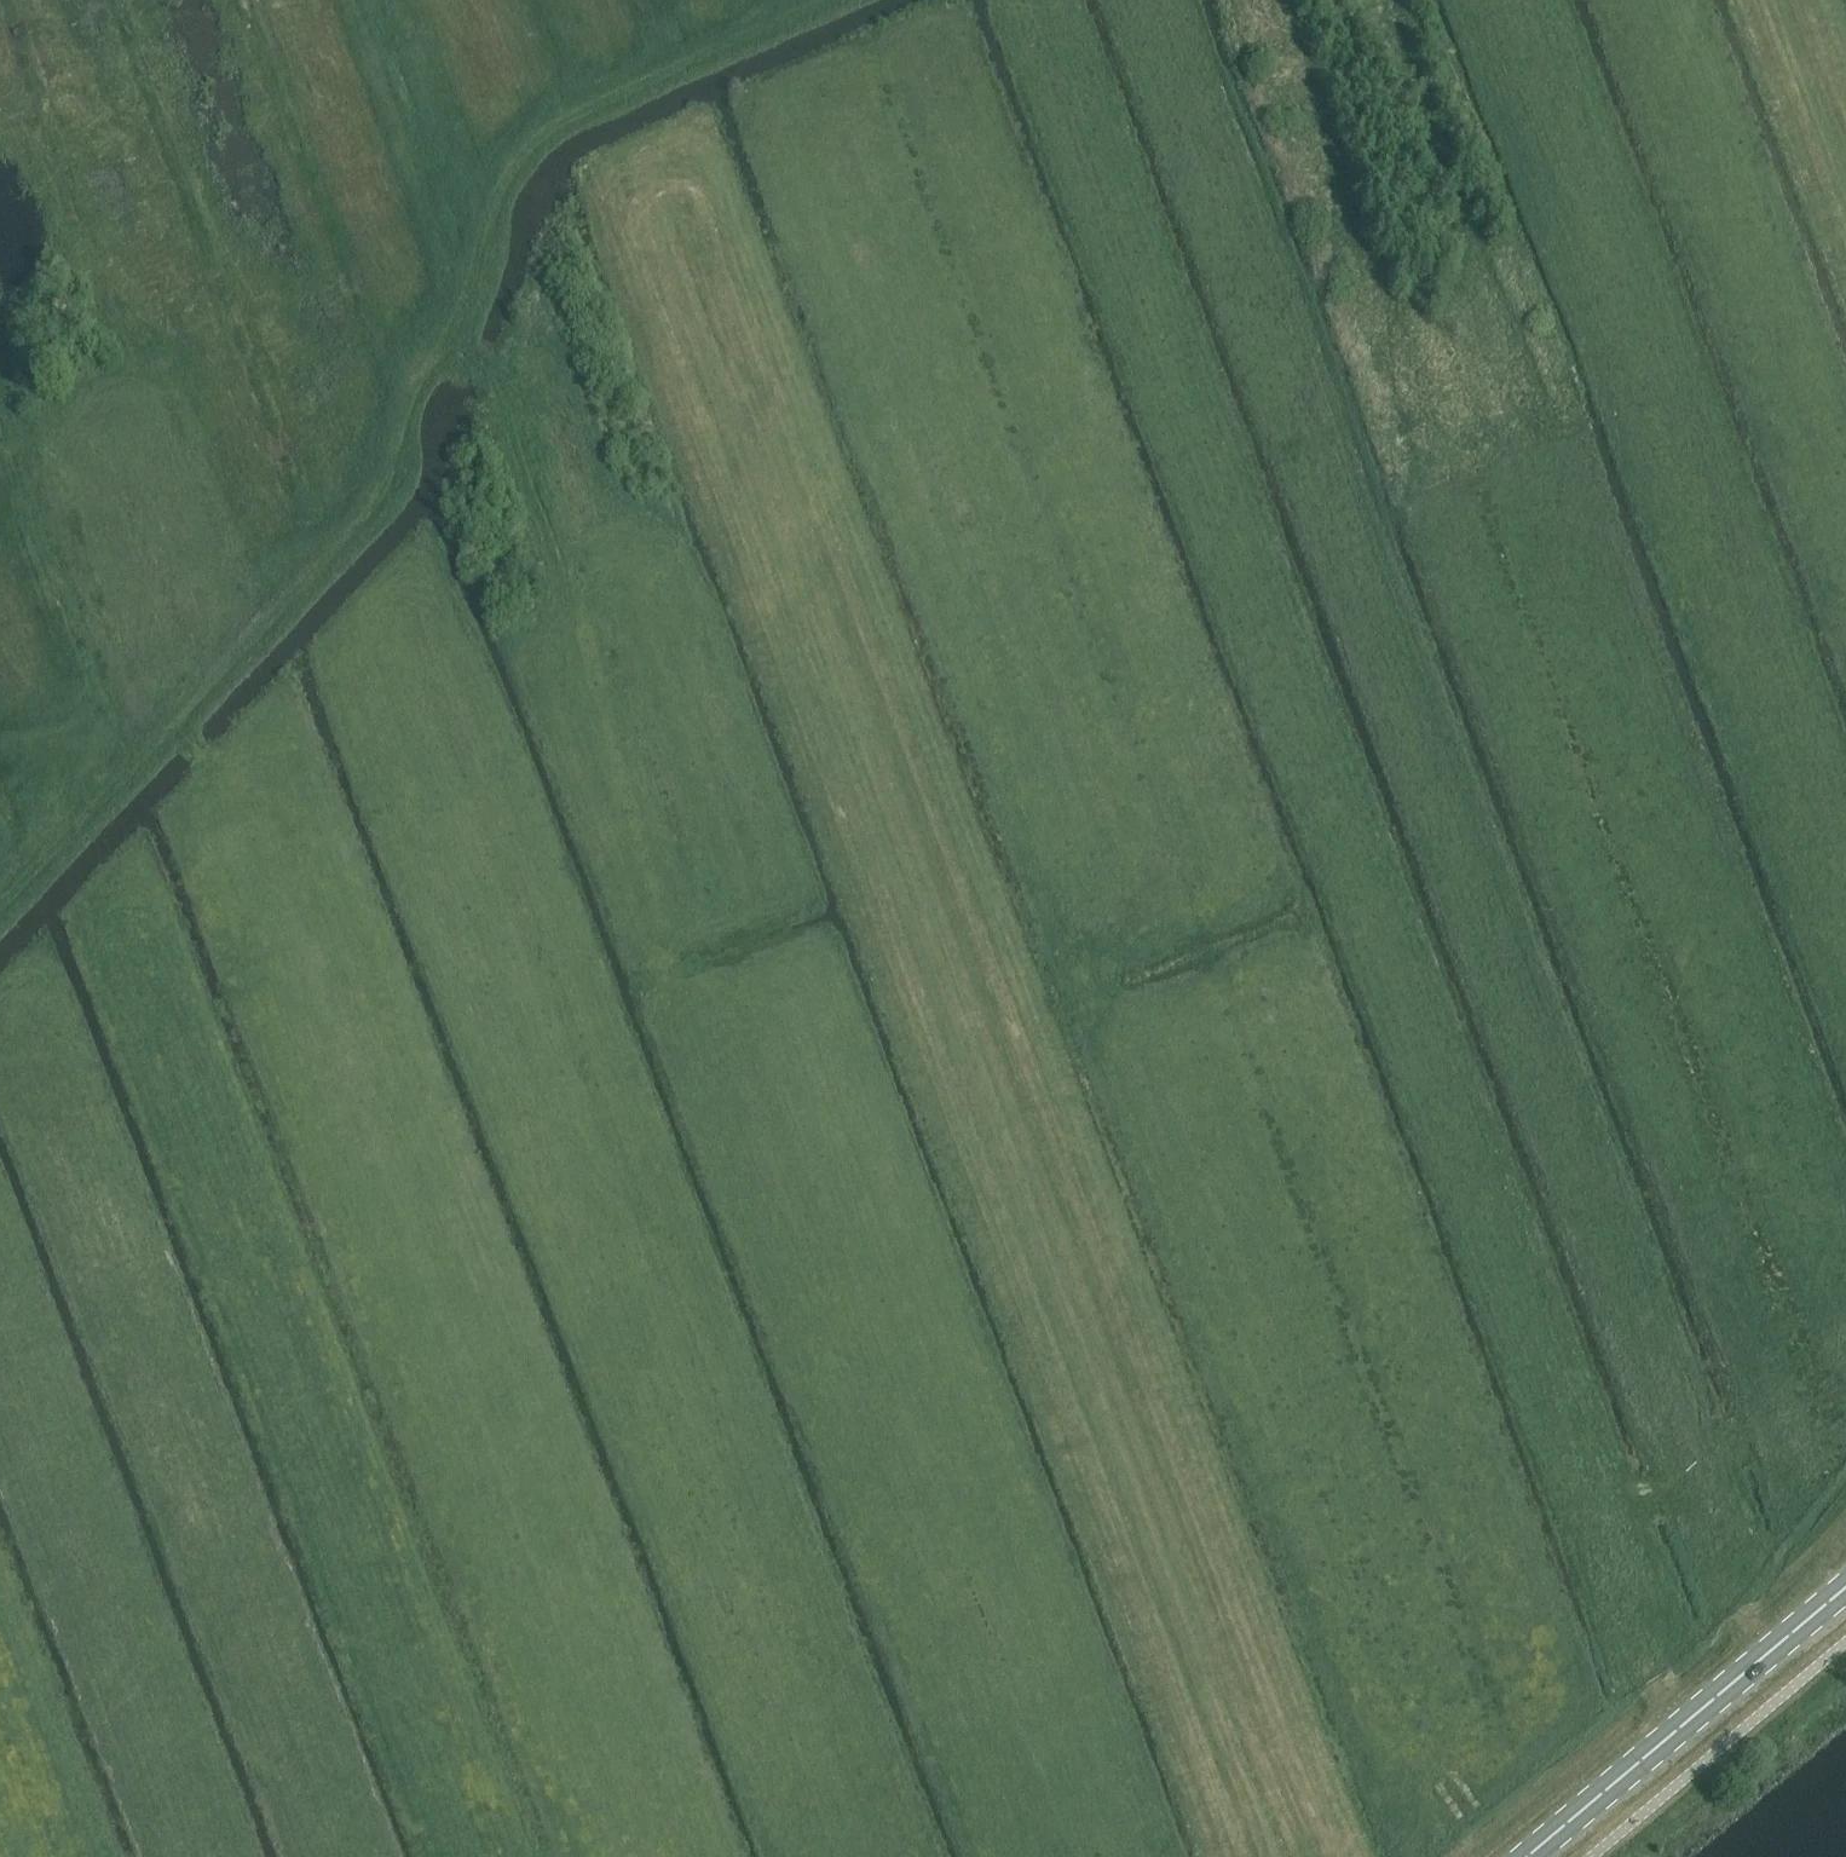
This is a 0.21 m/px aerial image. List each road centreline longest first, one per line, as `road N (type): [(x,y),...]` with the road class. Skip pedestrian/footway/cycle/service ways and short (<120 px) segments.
road 1 (primary): [(1526,1856),(1845,1587)]

